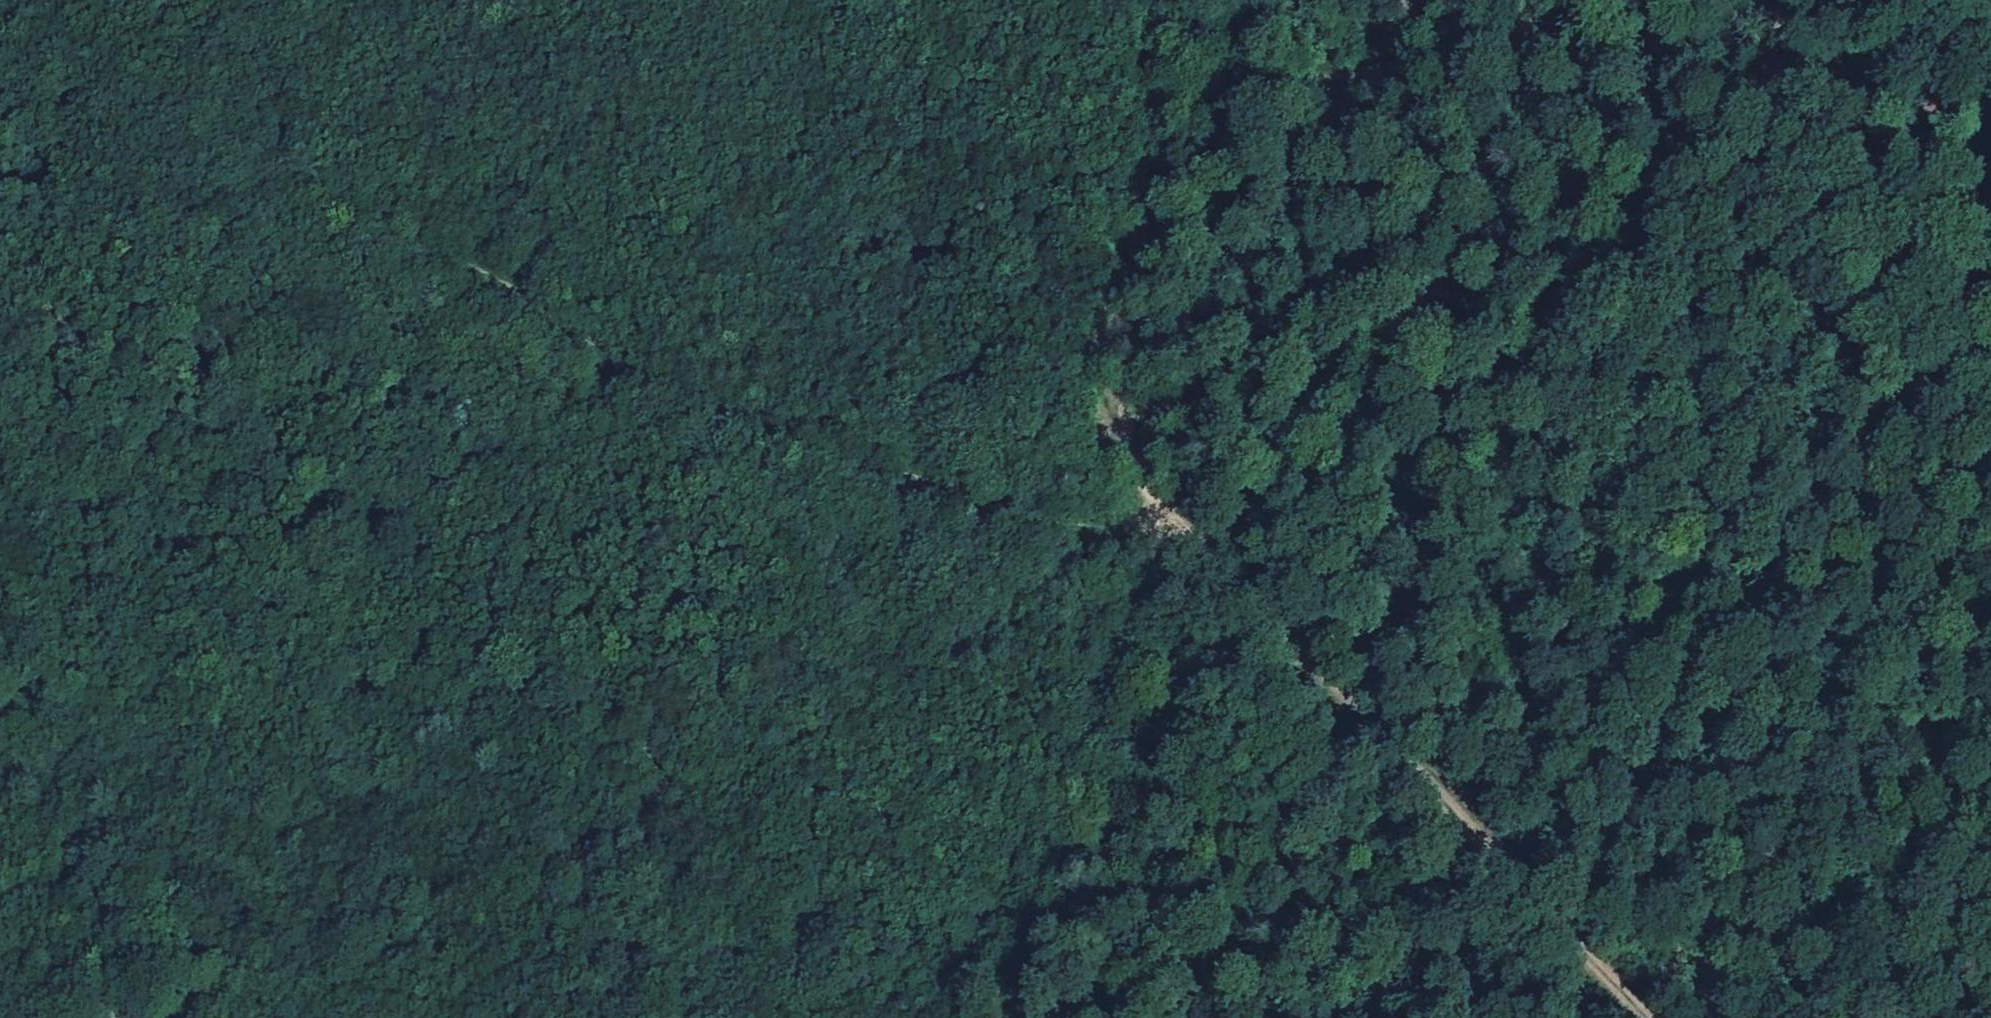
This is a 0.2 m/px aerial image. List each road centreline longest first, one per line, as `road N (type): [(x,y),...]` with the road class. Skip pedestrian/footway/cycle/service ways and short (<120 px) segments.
road 1 (track): [(1157,518),(1082,538),(947,503),(590,349),(0,2)]
road 2 (track): [(1638,1017),(1157,518)]
road 3 (track): [(939,1017),(1094,694),(1157,518)]
road 4 (track): [(1174,90),(1157,518)]

